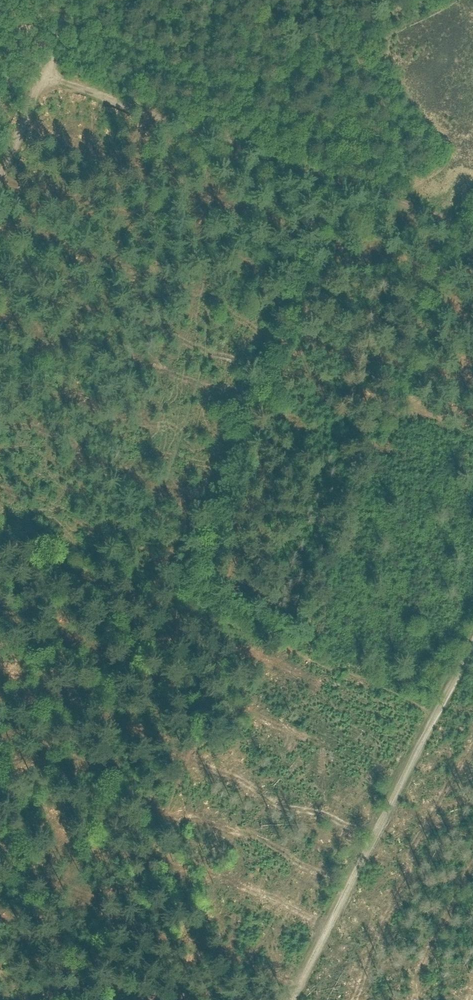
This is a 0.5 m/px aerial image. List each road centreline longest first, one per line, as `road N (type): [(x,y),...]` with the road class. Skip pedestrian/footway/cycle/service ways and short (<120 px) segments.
road 1 (track): [(296,999),(472,638)]
road 2 (track): [(43,75),(158,121)]

